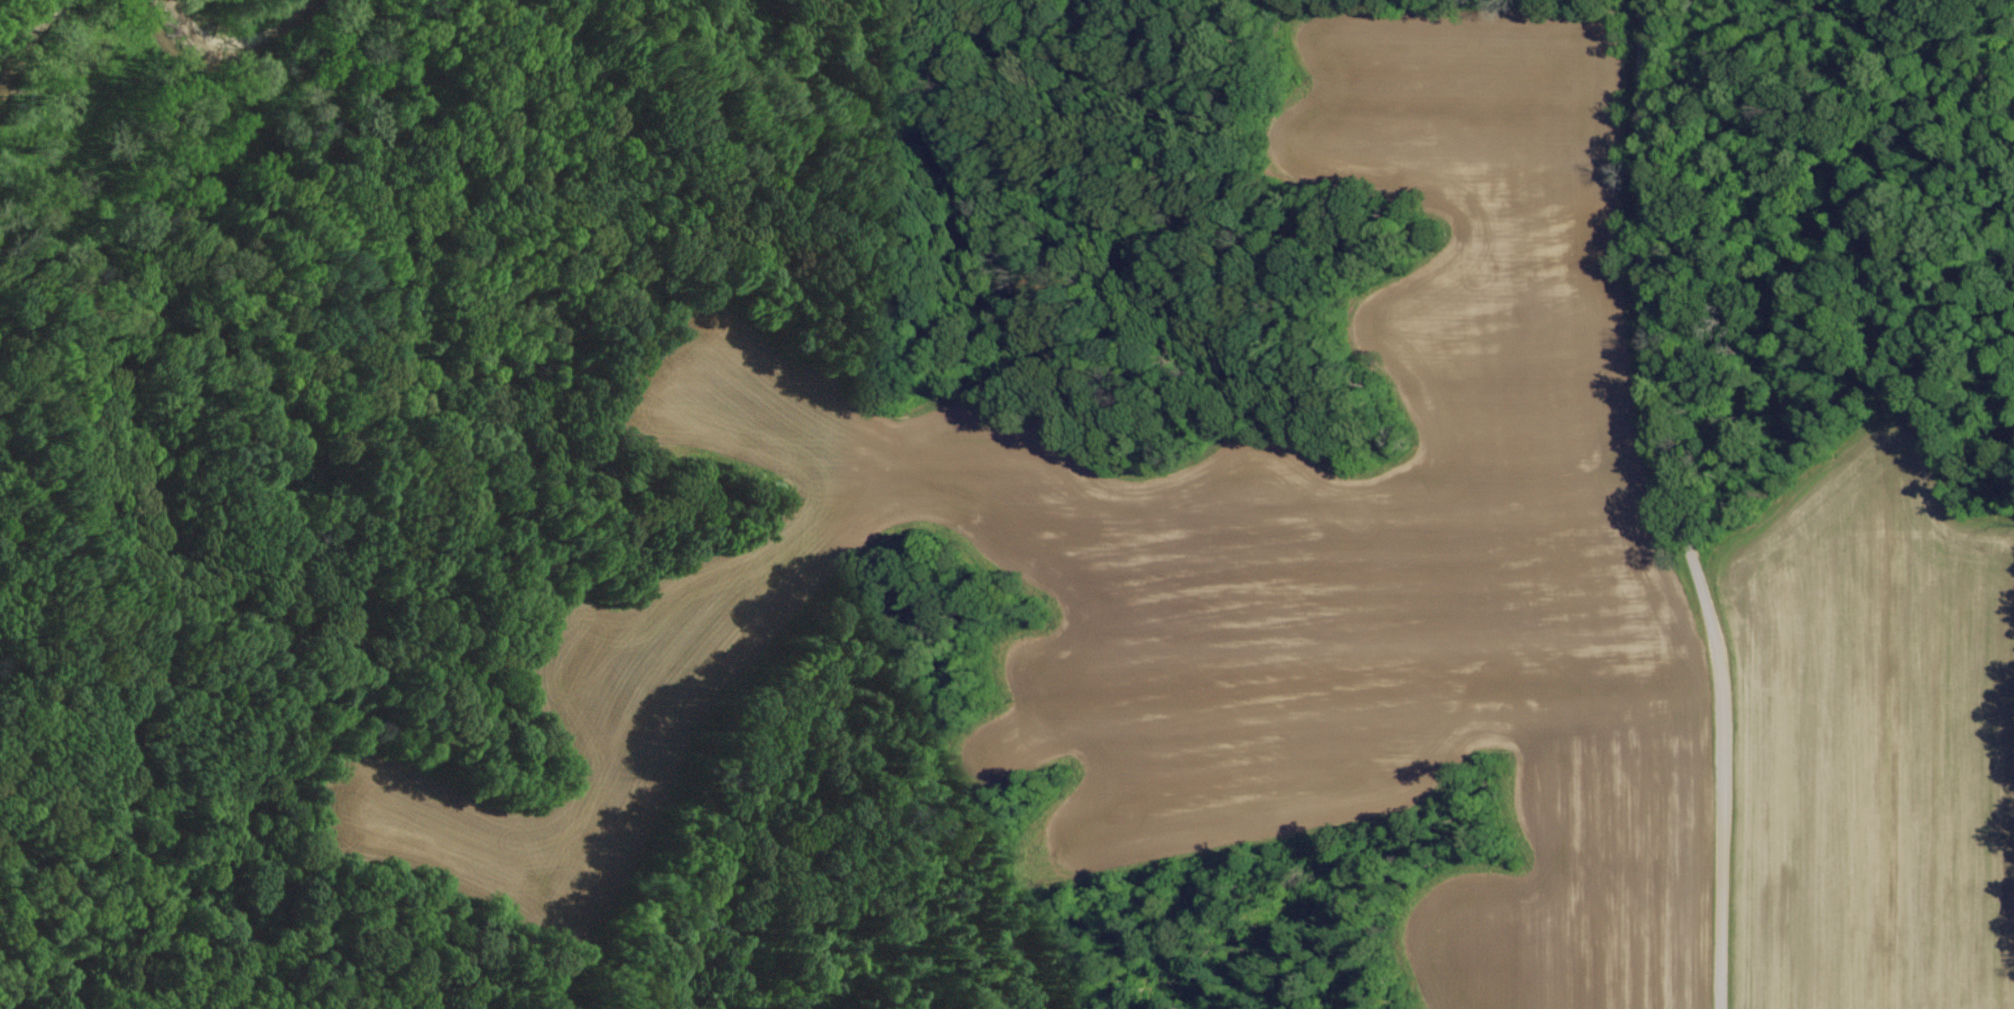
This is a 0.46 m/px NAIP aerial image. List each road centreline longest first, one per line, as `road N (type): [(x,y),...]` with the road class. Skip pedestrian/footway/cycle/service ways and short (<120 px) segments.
road 1 (residential): [(1715,1008),(1715,652),(1666,496),(1644,360),(1638,0)]

